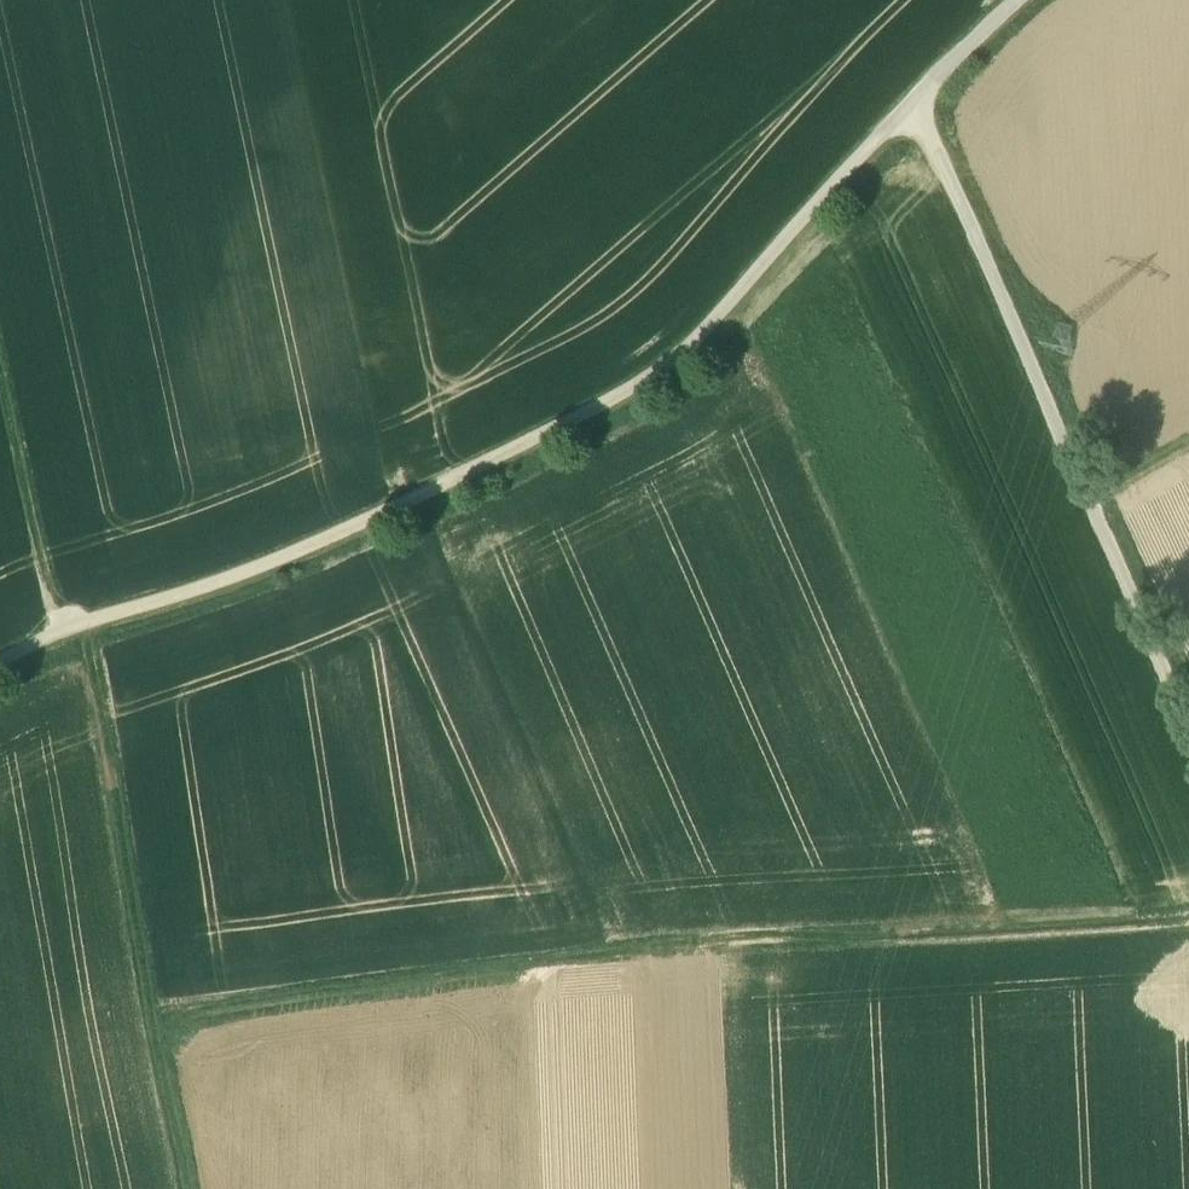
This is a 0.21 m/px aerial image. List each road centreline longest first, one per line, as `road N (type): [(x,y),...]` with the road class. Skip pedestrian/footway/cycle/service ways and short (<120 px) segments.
road 1 (track): [(0,663),(58,634),(255,575),(318,547),(679,368),(925,103)]
road 2 (track): [(168,1009),(645,950),(1188,911)]
road 3 (track): [(925,103),(1188,728)]
road 4 (track): [(86,627),(202,1188)]
road 5 (track): [(58,634),(0,356)]
road 6 (track): [(1028,0),(925,103)]

